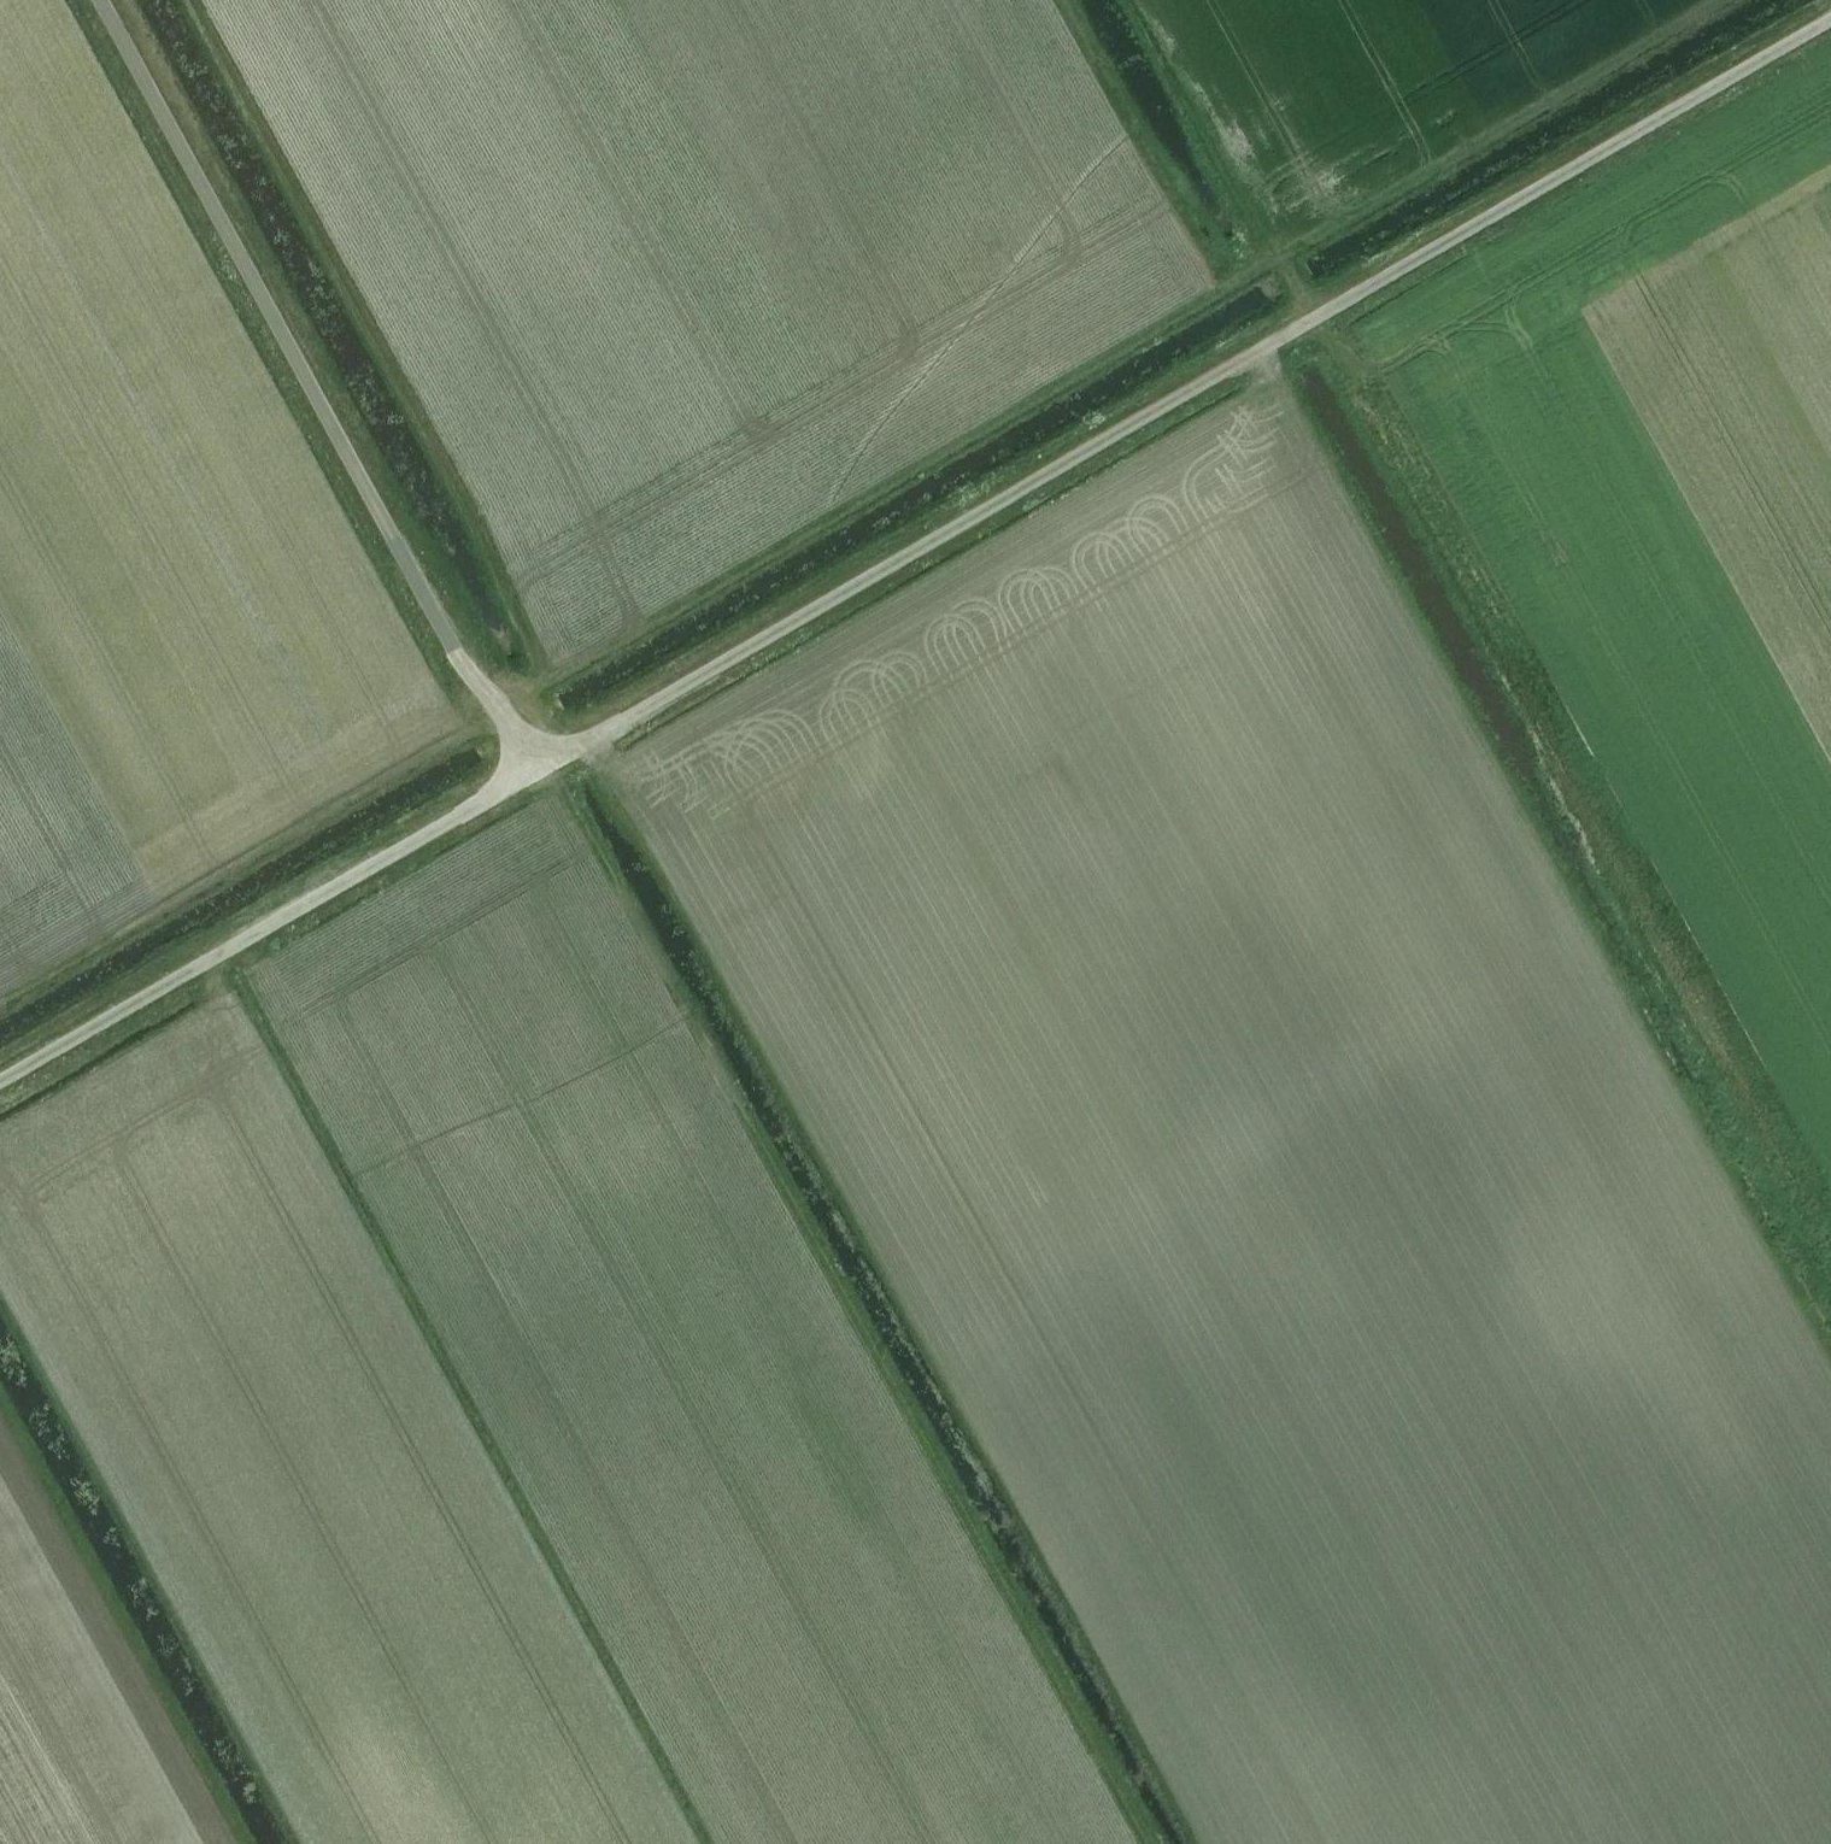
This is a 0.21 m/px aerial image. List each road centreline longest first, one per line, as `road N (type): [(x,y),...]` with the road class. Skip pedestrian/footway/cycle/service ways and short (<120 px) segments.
road 1 (unclassified): [(1817,0),(514,755),(103,0)]

